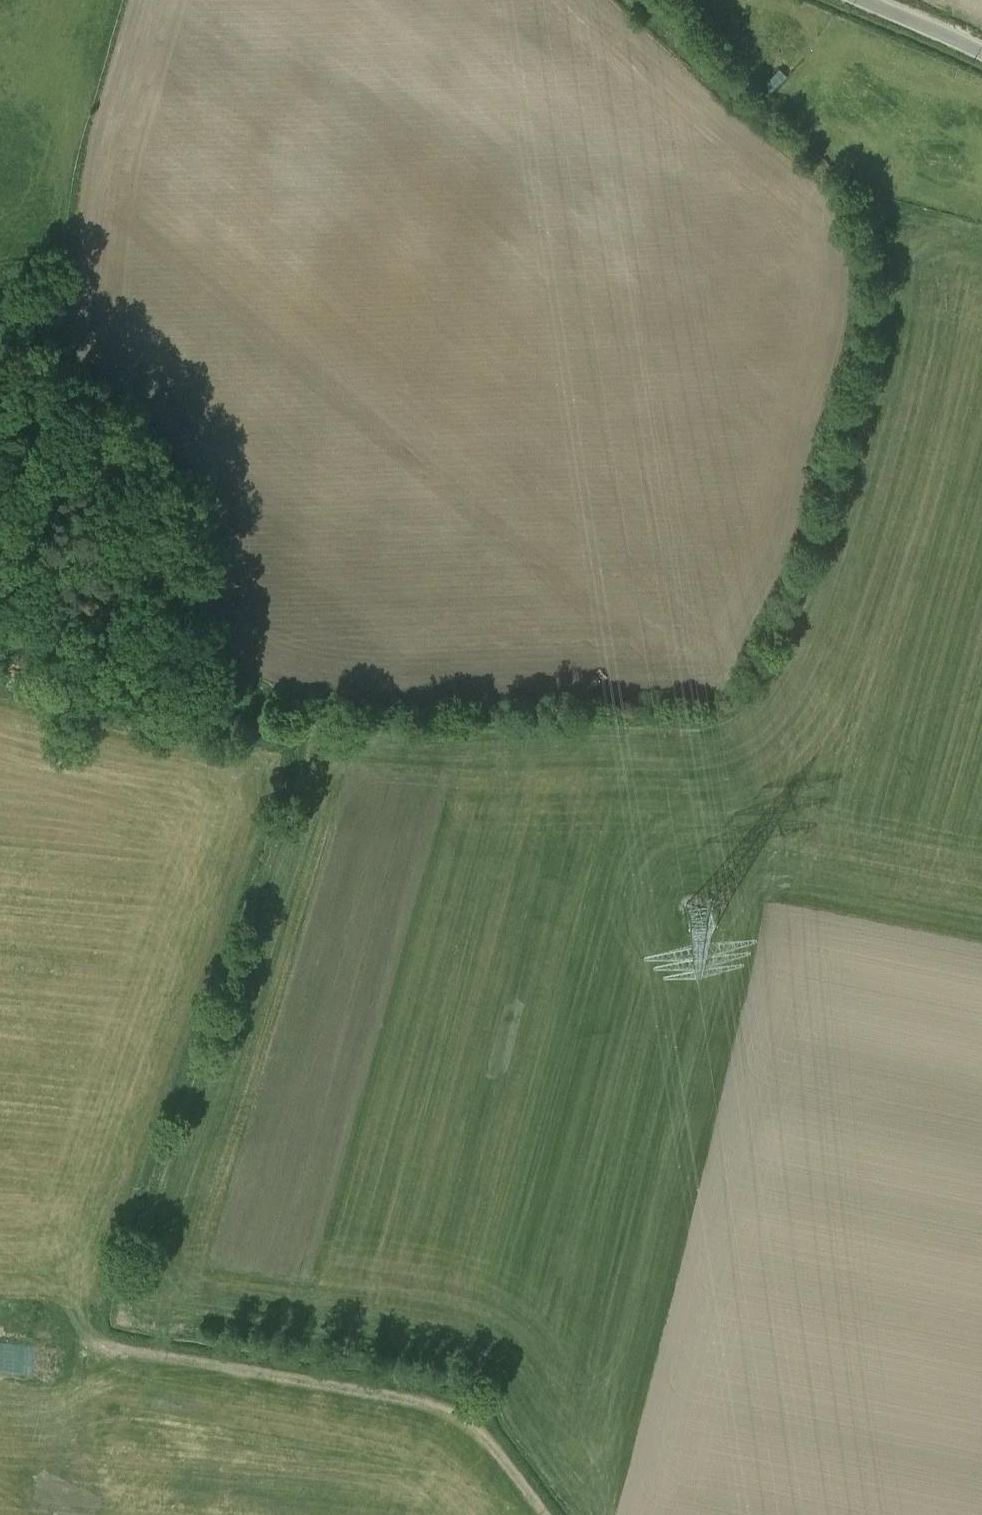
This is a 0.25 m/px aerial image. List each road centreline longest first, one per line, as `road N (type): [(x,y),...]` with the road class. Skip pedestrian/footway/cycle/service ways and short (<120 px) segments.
road 1 (track): [(548,1514),(485,1429),(437,1400),(97,1344)]

